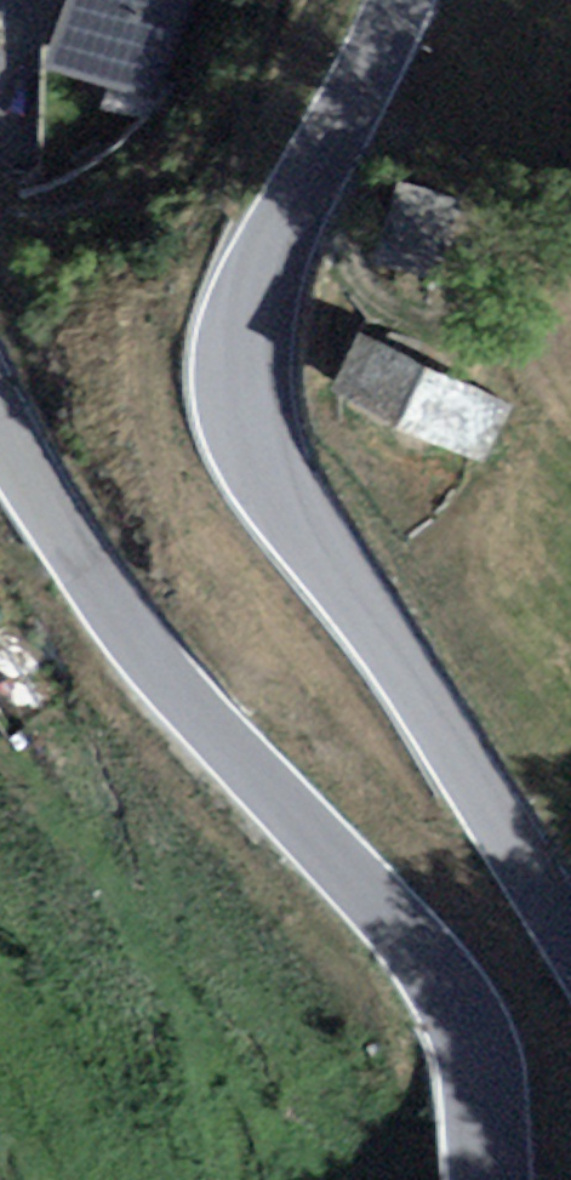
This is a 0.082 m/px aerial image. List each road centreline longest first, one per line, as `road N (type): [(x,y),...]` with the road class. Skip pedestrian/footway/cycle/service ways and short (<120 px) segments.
road 1 (tertiary): [(570,930),(265,461),(254,350),(286,240),(422,0)]
road 2 (tertiary): [(0,412),(89,570),(174,677),(440,971),(484,1064),(494,1179)]

